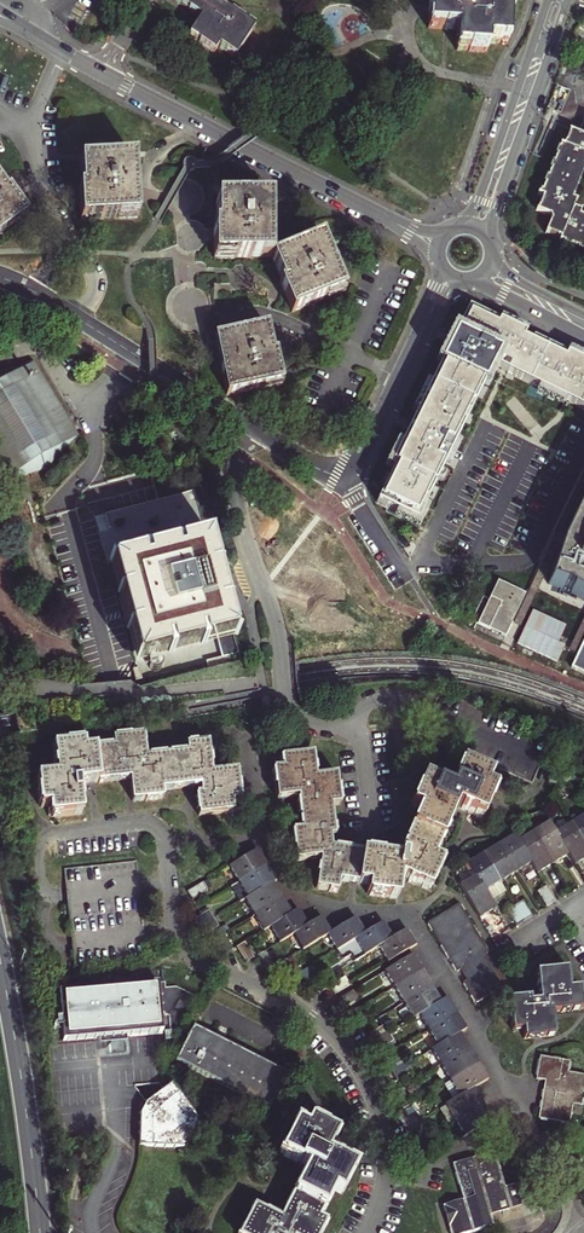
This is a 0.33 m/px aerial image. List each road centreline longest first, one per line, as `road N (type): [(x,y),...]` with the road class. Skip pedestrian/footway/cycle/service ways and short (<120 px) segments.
road 1 (residential): [(366,1232),(385,1155),(366,1084),(343,1046),(311,1018),(182,944),(159,828),(135,823),(38,837),(50,942)]
road 2 (residential): [(247,425),(237,500),(277,630),(284,697),(306,721),(358,725)]
road 3 (tertiary): [(409,230),(100,72)]
road 4 (primary): [(40,1232),(0,963)]
road 5 (secondary): [(493,245),(494,218),(567,0)]
road 6 (secondary): [(547,0),(478,206),(455,229)]
road 7 (tertiary): [(247,425),(311,467),(345,473),(361,458),(400,376)]
road 8 (residential): [(400,376),(266,313),(213,312)]
road 9 (tertiary): [(77,324),(247,425)]
road 10 (residential): [(62,52),(32,140),(42,190),(62,229)]
road 11 (secondary): [(470,283),(583,337)]

